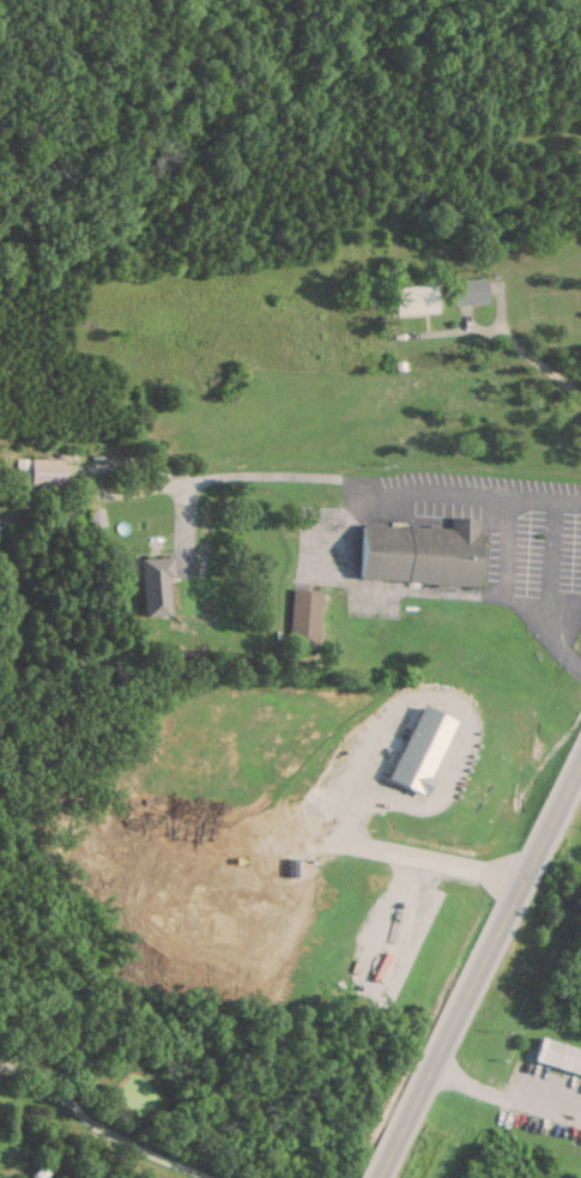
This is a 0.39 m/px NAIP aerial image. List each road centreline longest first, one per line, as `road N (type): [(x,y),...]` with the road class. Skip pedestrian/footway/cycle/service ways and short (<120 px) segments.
road 1 (primary): [(376,1177),(580,755)]
road 2 (residential): [(192,1177),(115,1144),(32,1051)]

